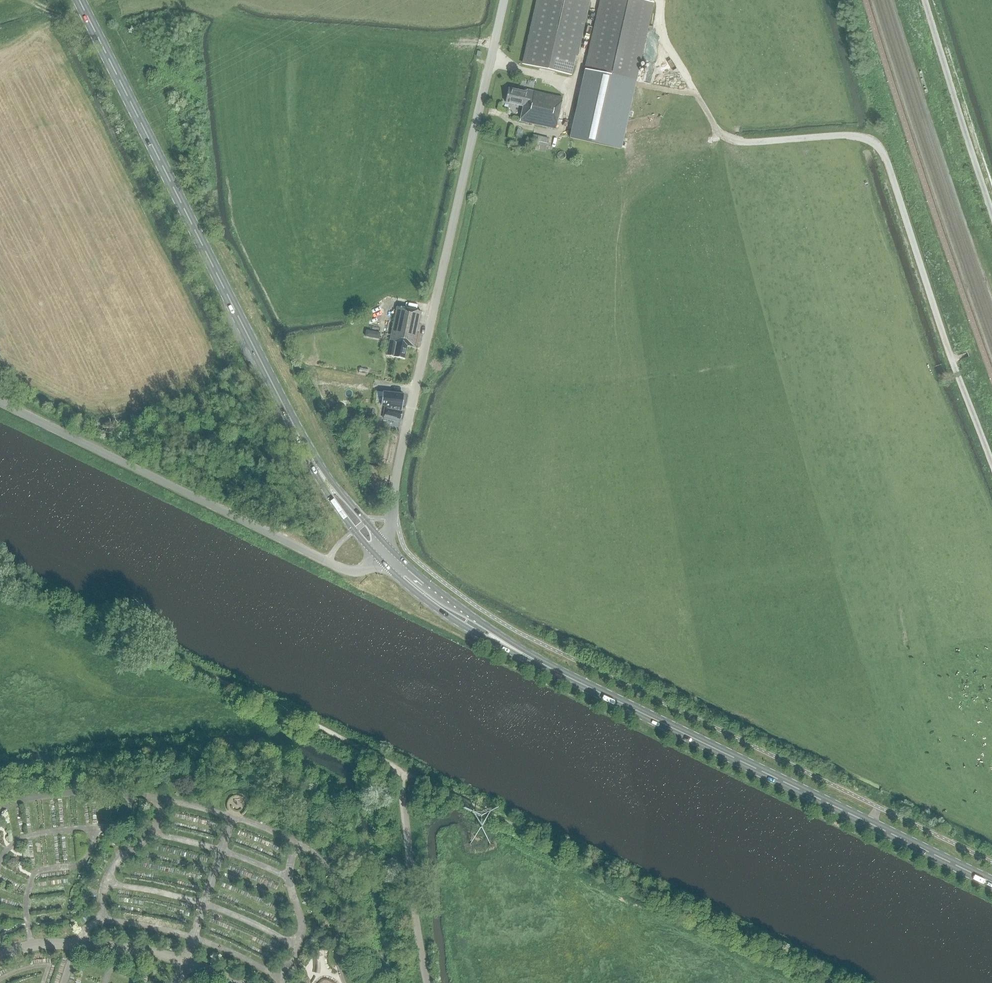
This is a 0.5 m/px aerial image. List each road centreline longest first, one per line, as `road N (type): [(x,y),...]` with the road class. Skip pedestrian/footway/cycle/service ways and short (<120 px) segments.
road 1 (primary): [(991,881),(497,643),(384,555)]
road 2 (primary): [(384,555),(319,474),(79,0)]
road 3 (unclassified): [(384,555),(400,452),(504,0)]
road 4 (unclassified): [(384,555),(366,568),(345,570),(0,403)]

